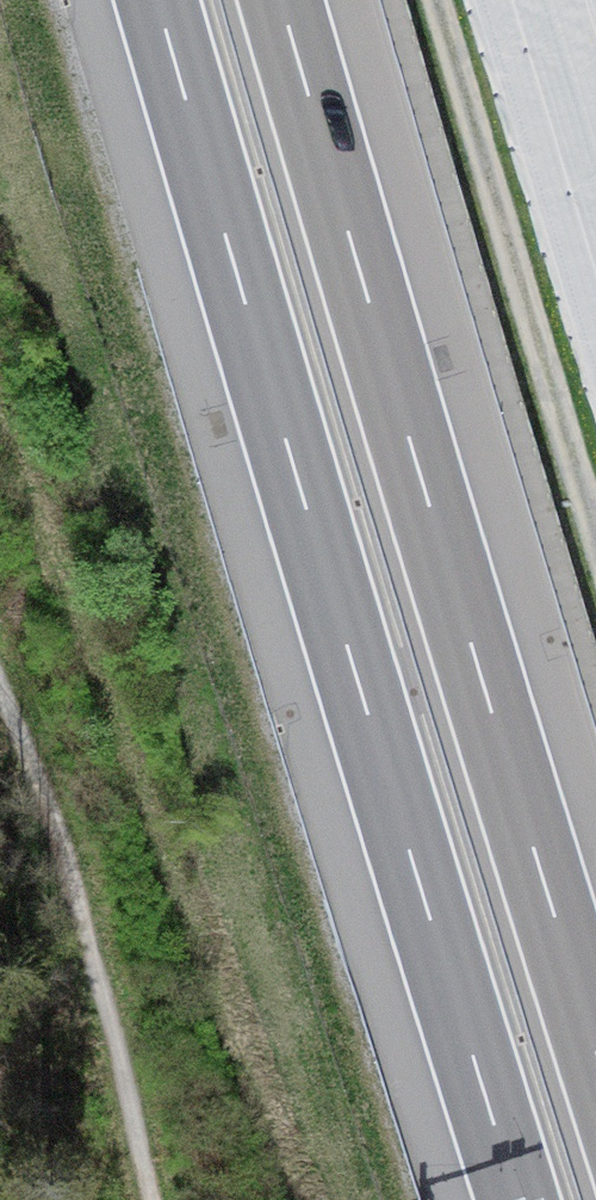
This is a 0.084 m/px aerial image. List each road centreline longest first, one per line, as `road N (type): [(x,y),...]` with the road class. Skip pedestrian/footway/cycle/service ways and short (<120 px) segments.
road 1 (motorway): [(157,0),(518,1199)]
road 2 (motorway): [(595,1048),(281,0)]
road 3 (track): [(595,531),(440,0)]

